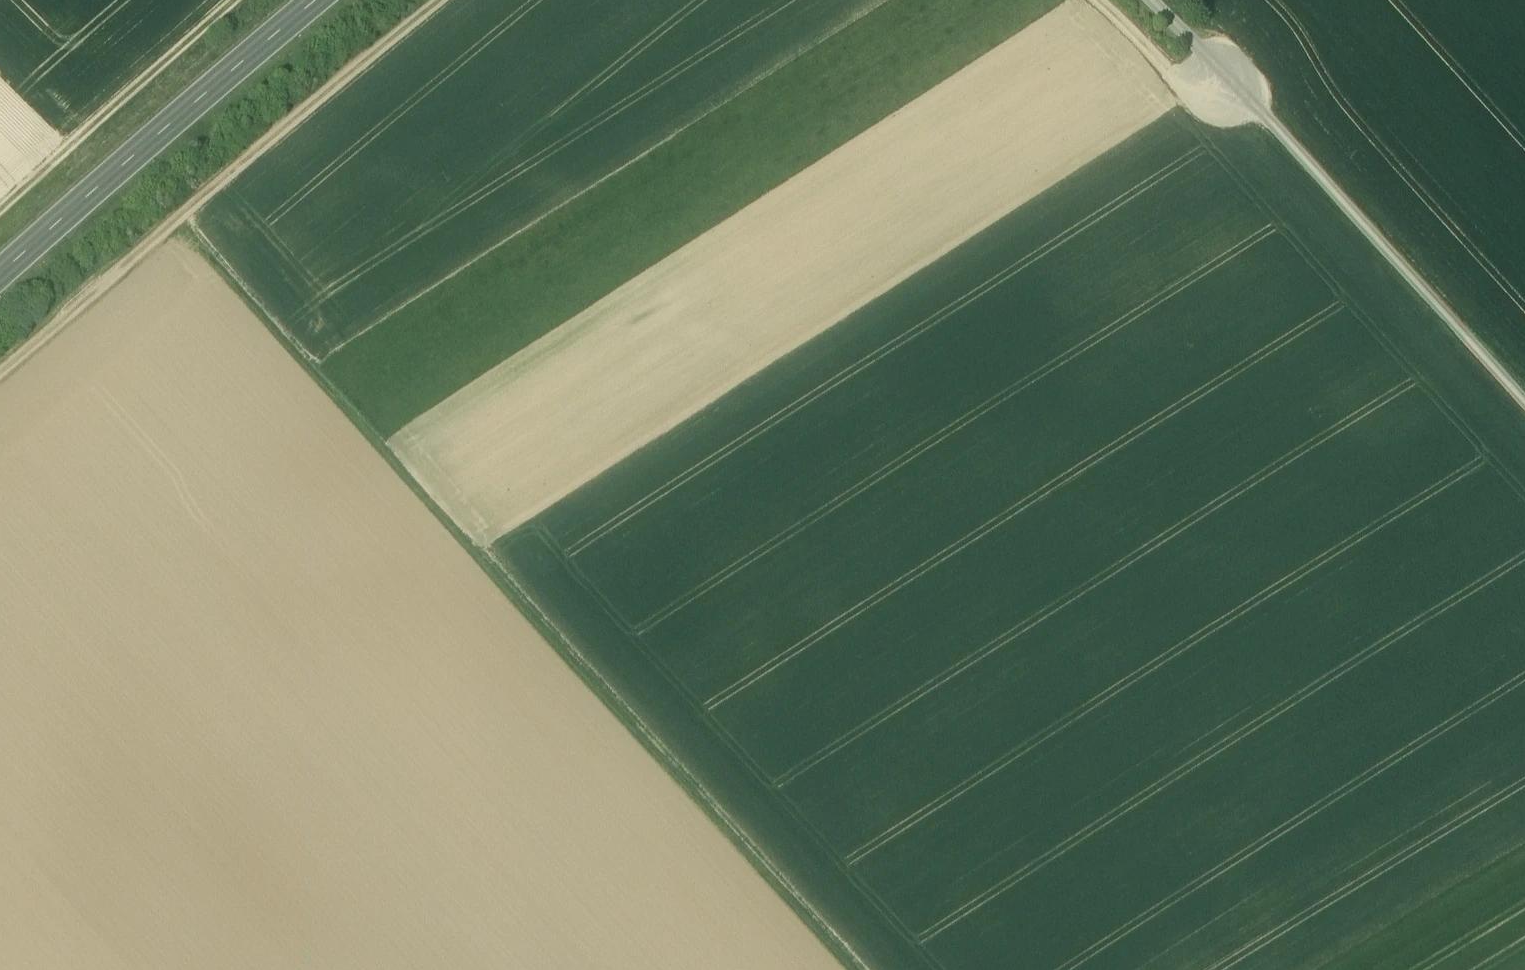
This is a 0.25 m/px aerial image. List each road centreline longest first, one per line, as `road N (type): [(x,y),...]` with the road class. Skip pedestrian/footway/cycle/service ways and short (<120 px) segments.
road 1 (track): [(190,240),(856,969)]
road 2 (track): [(0,402),(478,0)]
road 3 (track): [(1143,0),(1245,98),(1524,410)]
road 4 (primary): [(351,0),(0,304)]
road 5 (track): [(266,0),(0,234)]
road 6 (track): [(1245,98),(1212,124),(1072,0)]

